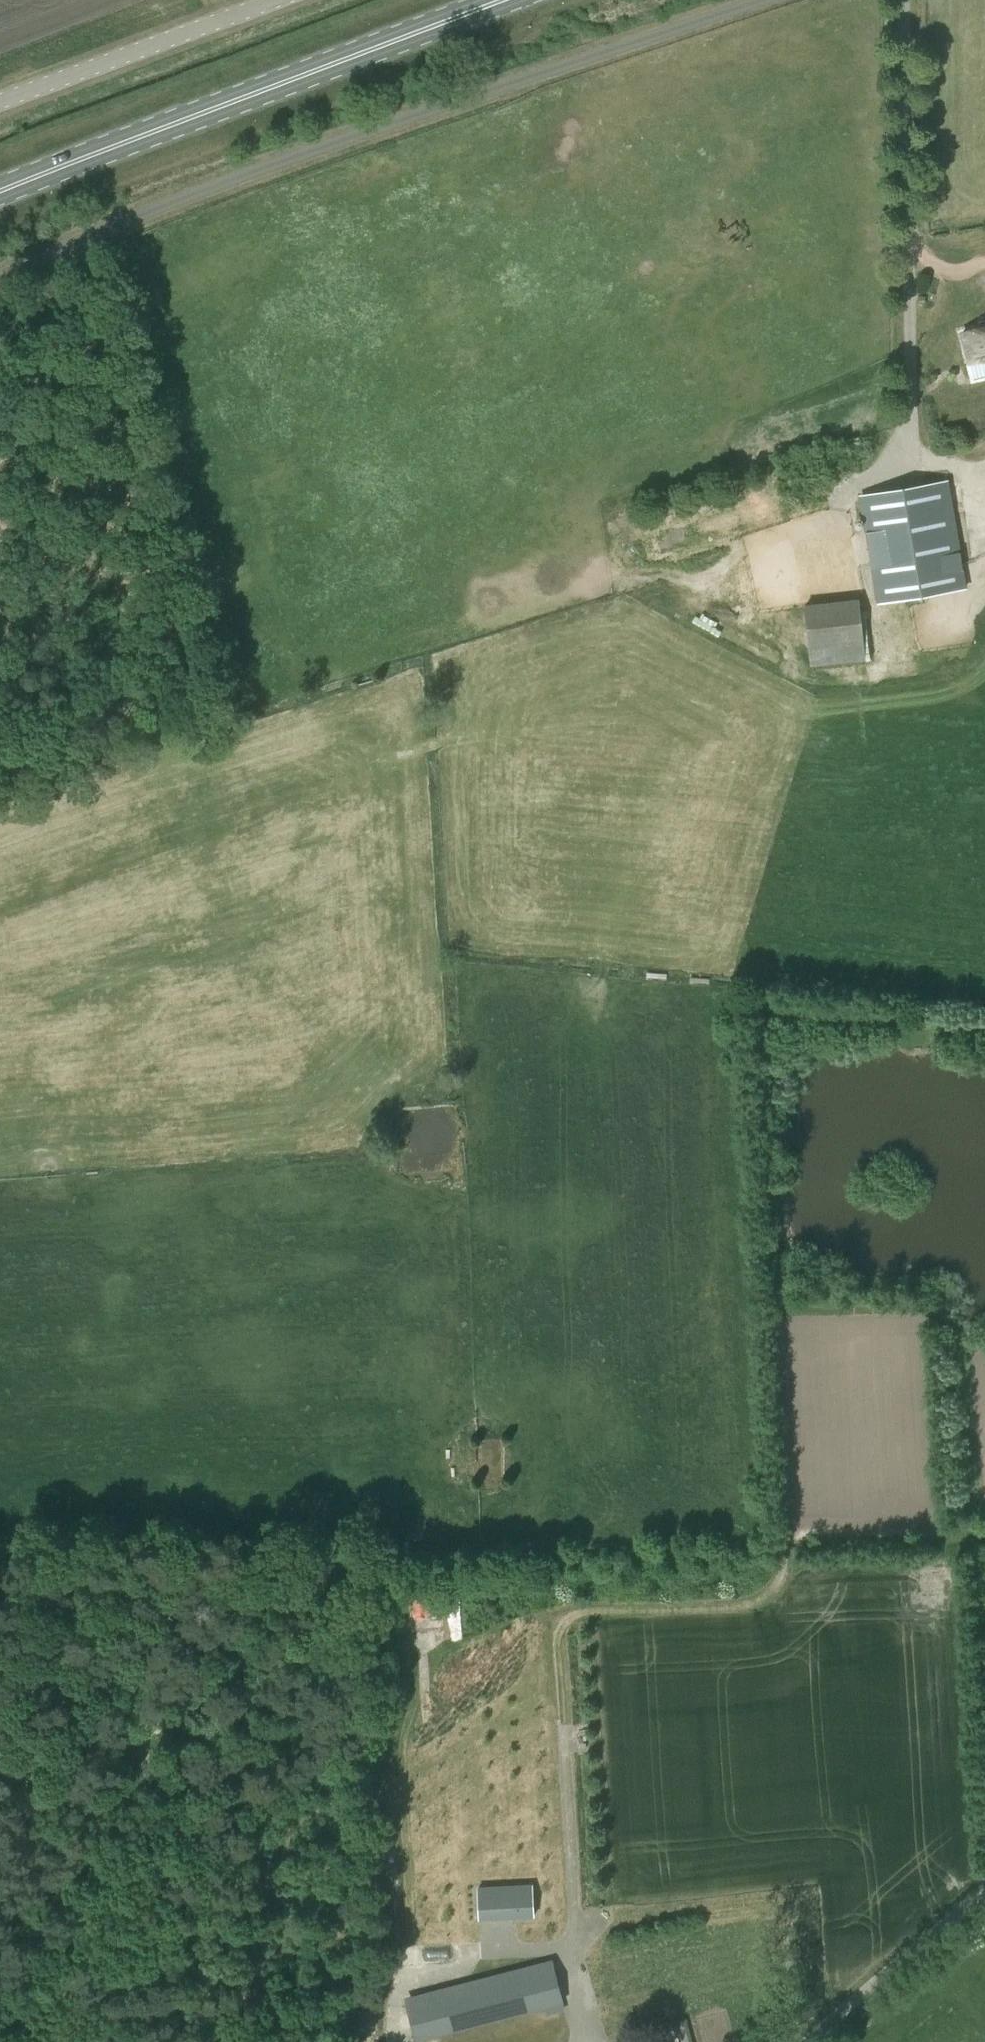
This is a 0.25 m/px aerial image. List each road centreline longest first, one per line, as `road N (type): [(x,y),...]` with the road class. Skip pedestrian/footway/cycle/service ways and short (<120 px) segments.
road 1 (unclassified): [(759,0),(434,110),(0,271)]
road 2 (primary): [(0,192),(502,0)]
road 3 (unclassified): [(0,92),(250,0)]
road 4 (unclassified): [(813,2041),(984,1893)]

